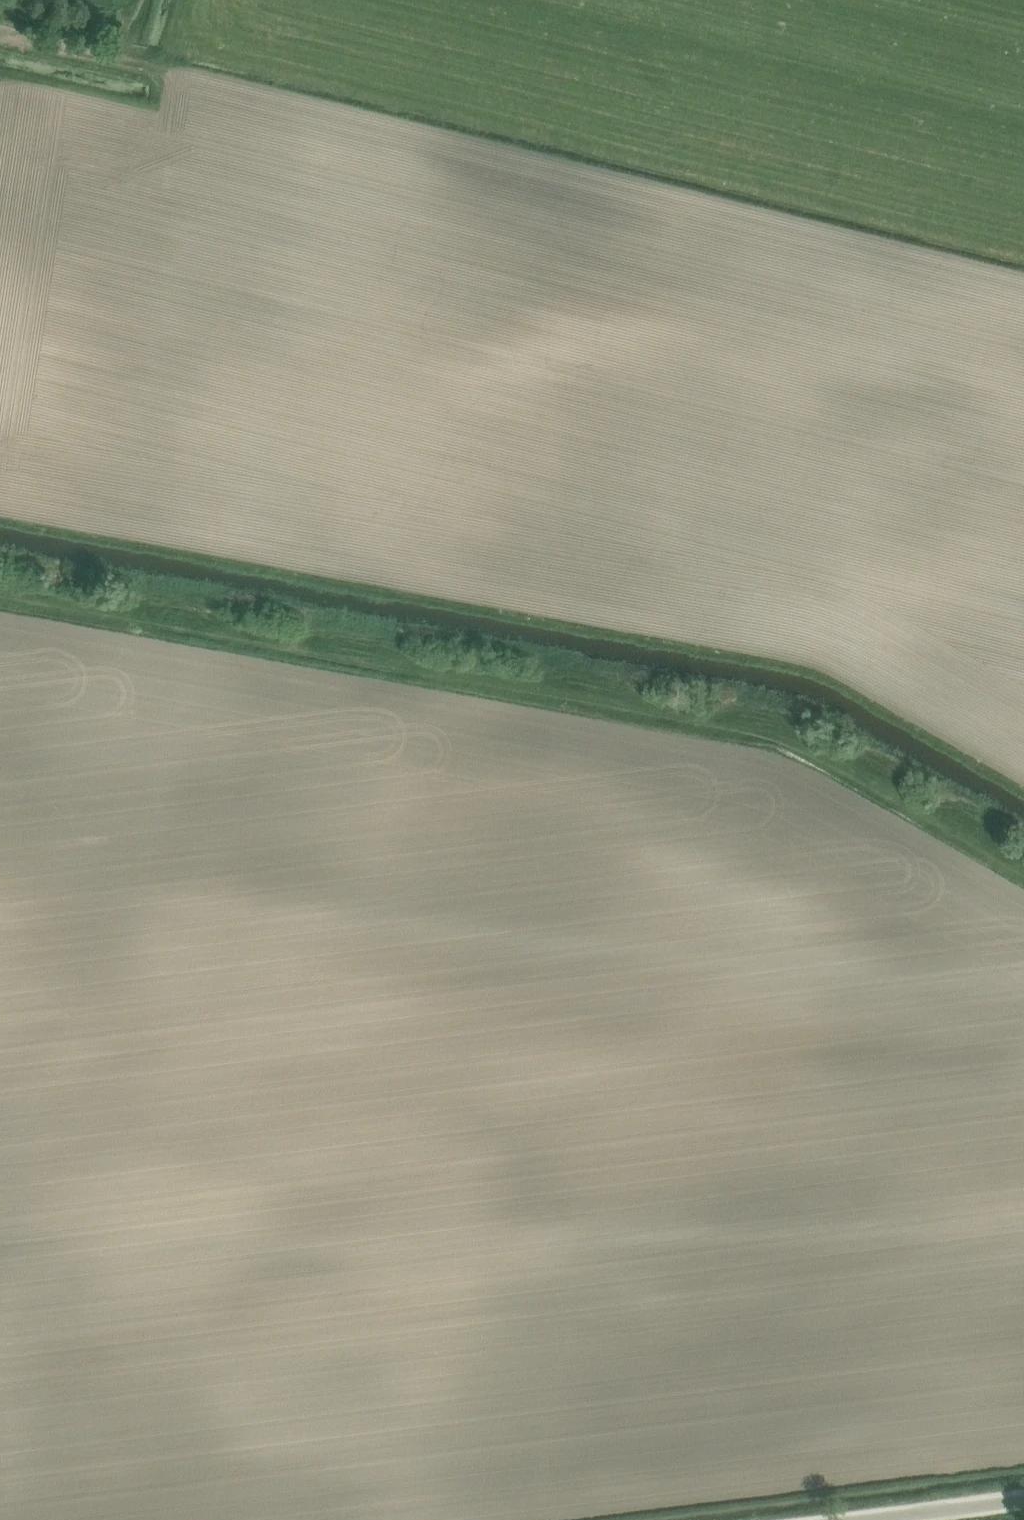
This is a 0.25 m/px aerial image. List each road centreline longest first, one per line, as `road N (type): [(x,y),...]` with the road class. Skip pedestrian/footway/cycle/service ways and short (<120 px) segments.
road 1 (unclassified): [(854,1519),(1023,1499)]

